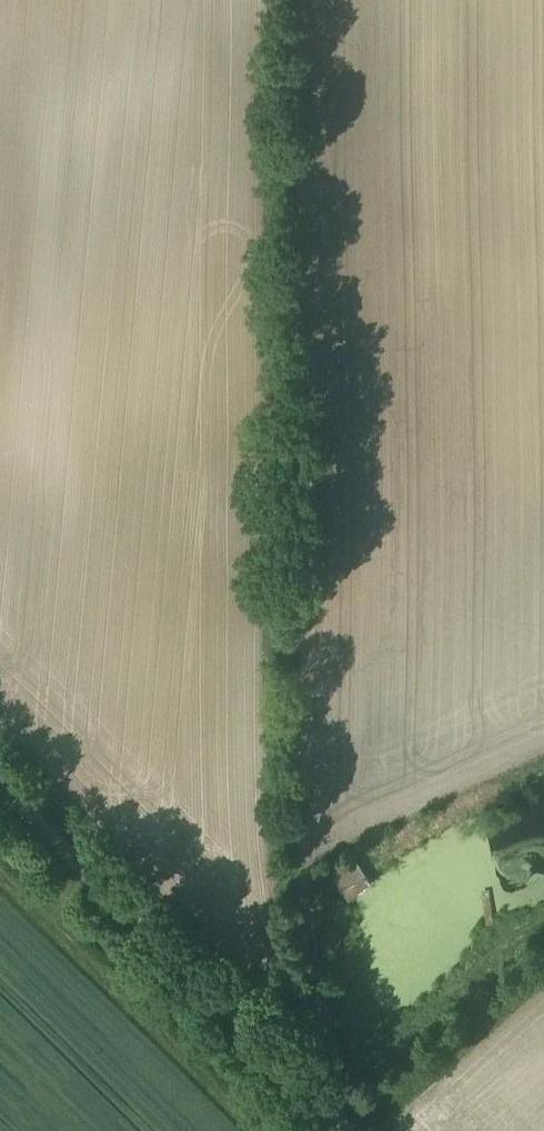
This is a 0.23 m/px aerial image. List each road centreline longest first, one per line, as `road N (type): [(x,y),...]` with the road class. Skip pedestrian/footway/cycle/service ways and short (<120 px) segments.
road 1 (unclassified): [(347,1130),(0,806)]

